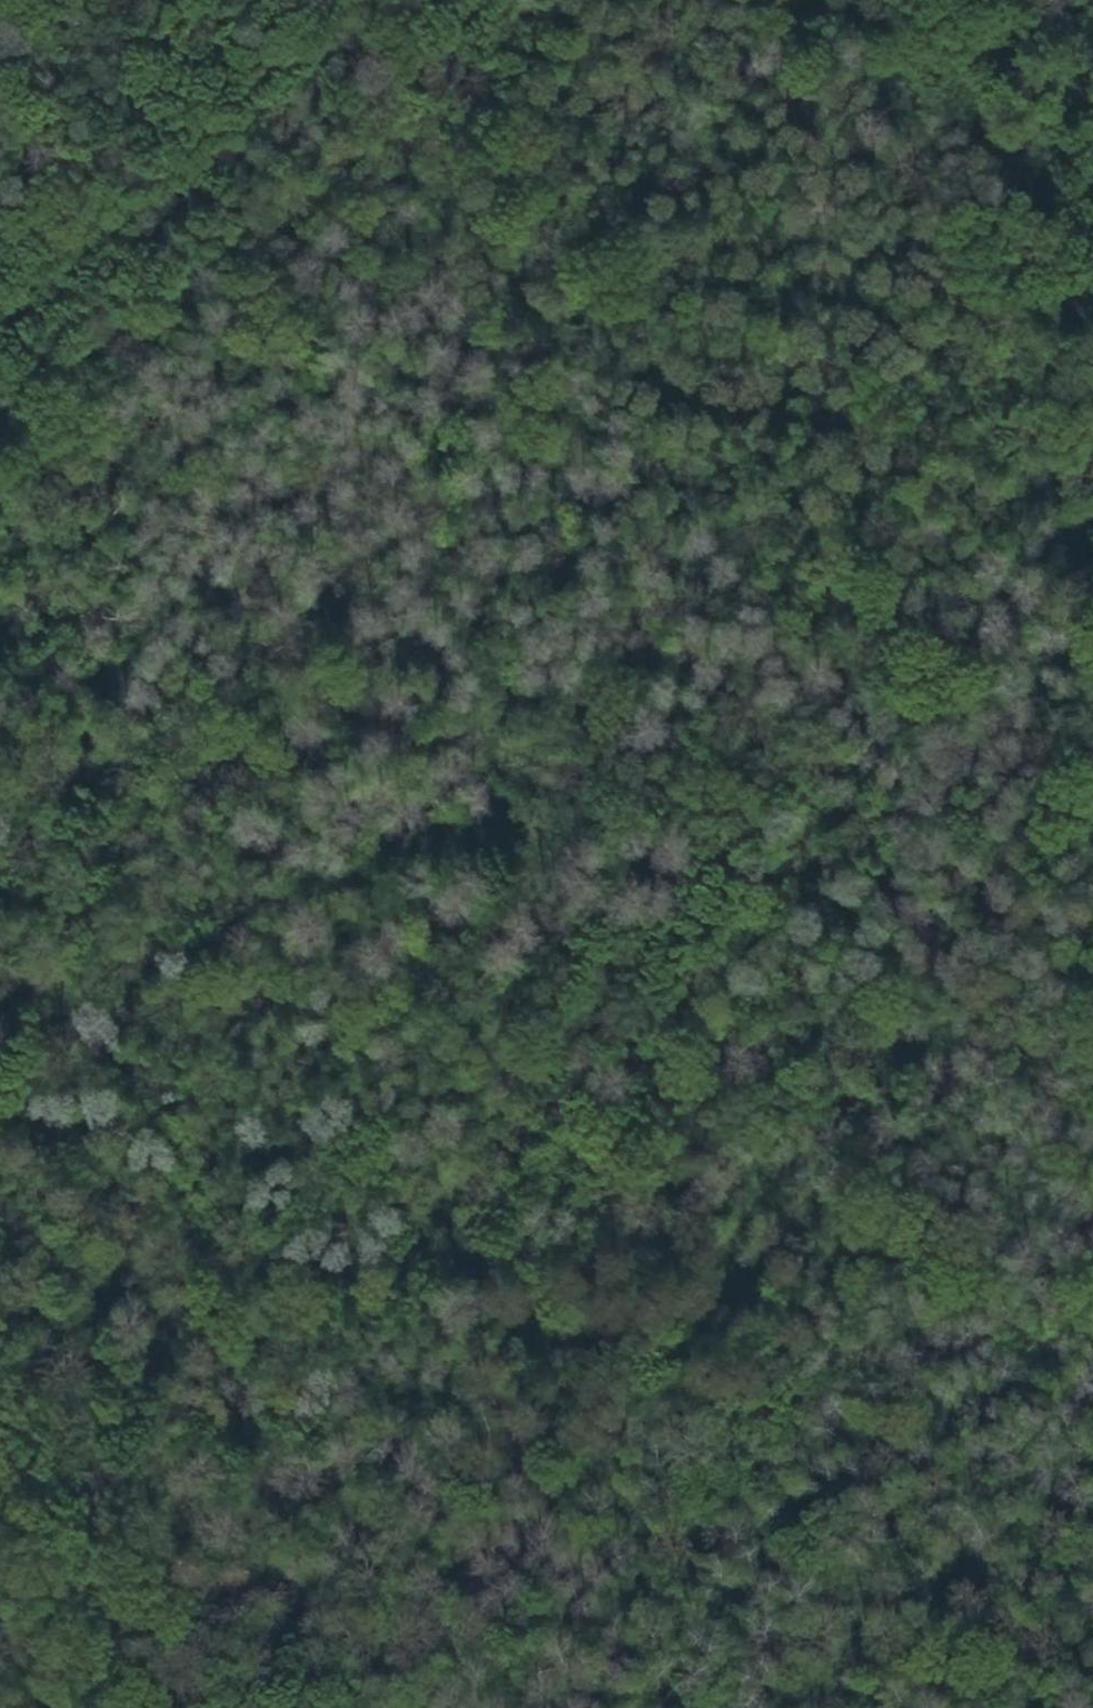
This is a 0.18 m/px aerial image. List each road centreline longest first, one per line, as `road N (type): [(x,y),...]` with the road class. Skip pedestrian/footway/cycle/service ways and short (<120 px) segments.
road 1 (track): [(487,0),(95,299),(0,350)]

